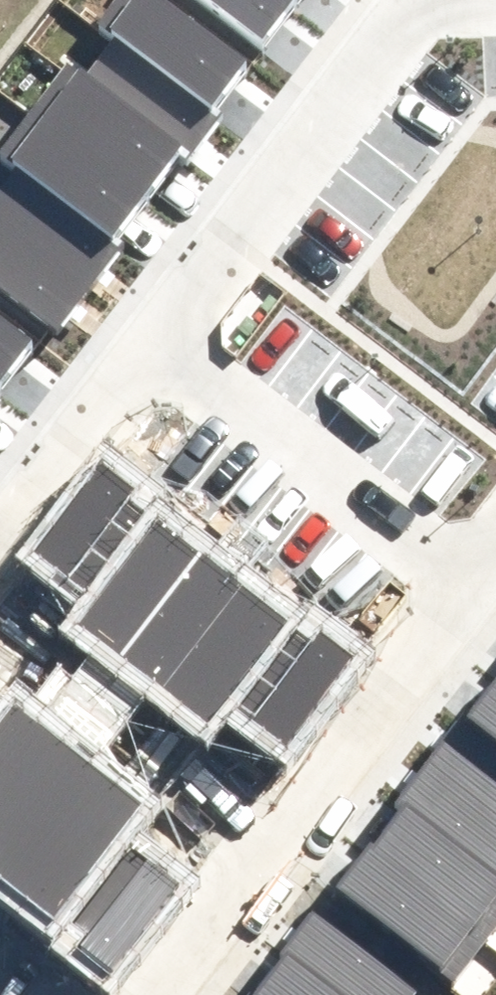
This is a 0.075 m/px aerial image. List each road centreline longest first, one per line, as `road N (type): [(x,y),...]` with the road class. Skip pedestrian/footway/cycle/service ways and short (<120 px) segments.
road 1 (residential): [(473,578),(163,994)]
road 2 (residential): [(160,341),(398,26),(466,0)]
road 3 (residential): [(160,341),(473,578)]
road 4 (residential): [(0,554),(160,341)]

